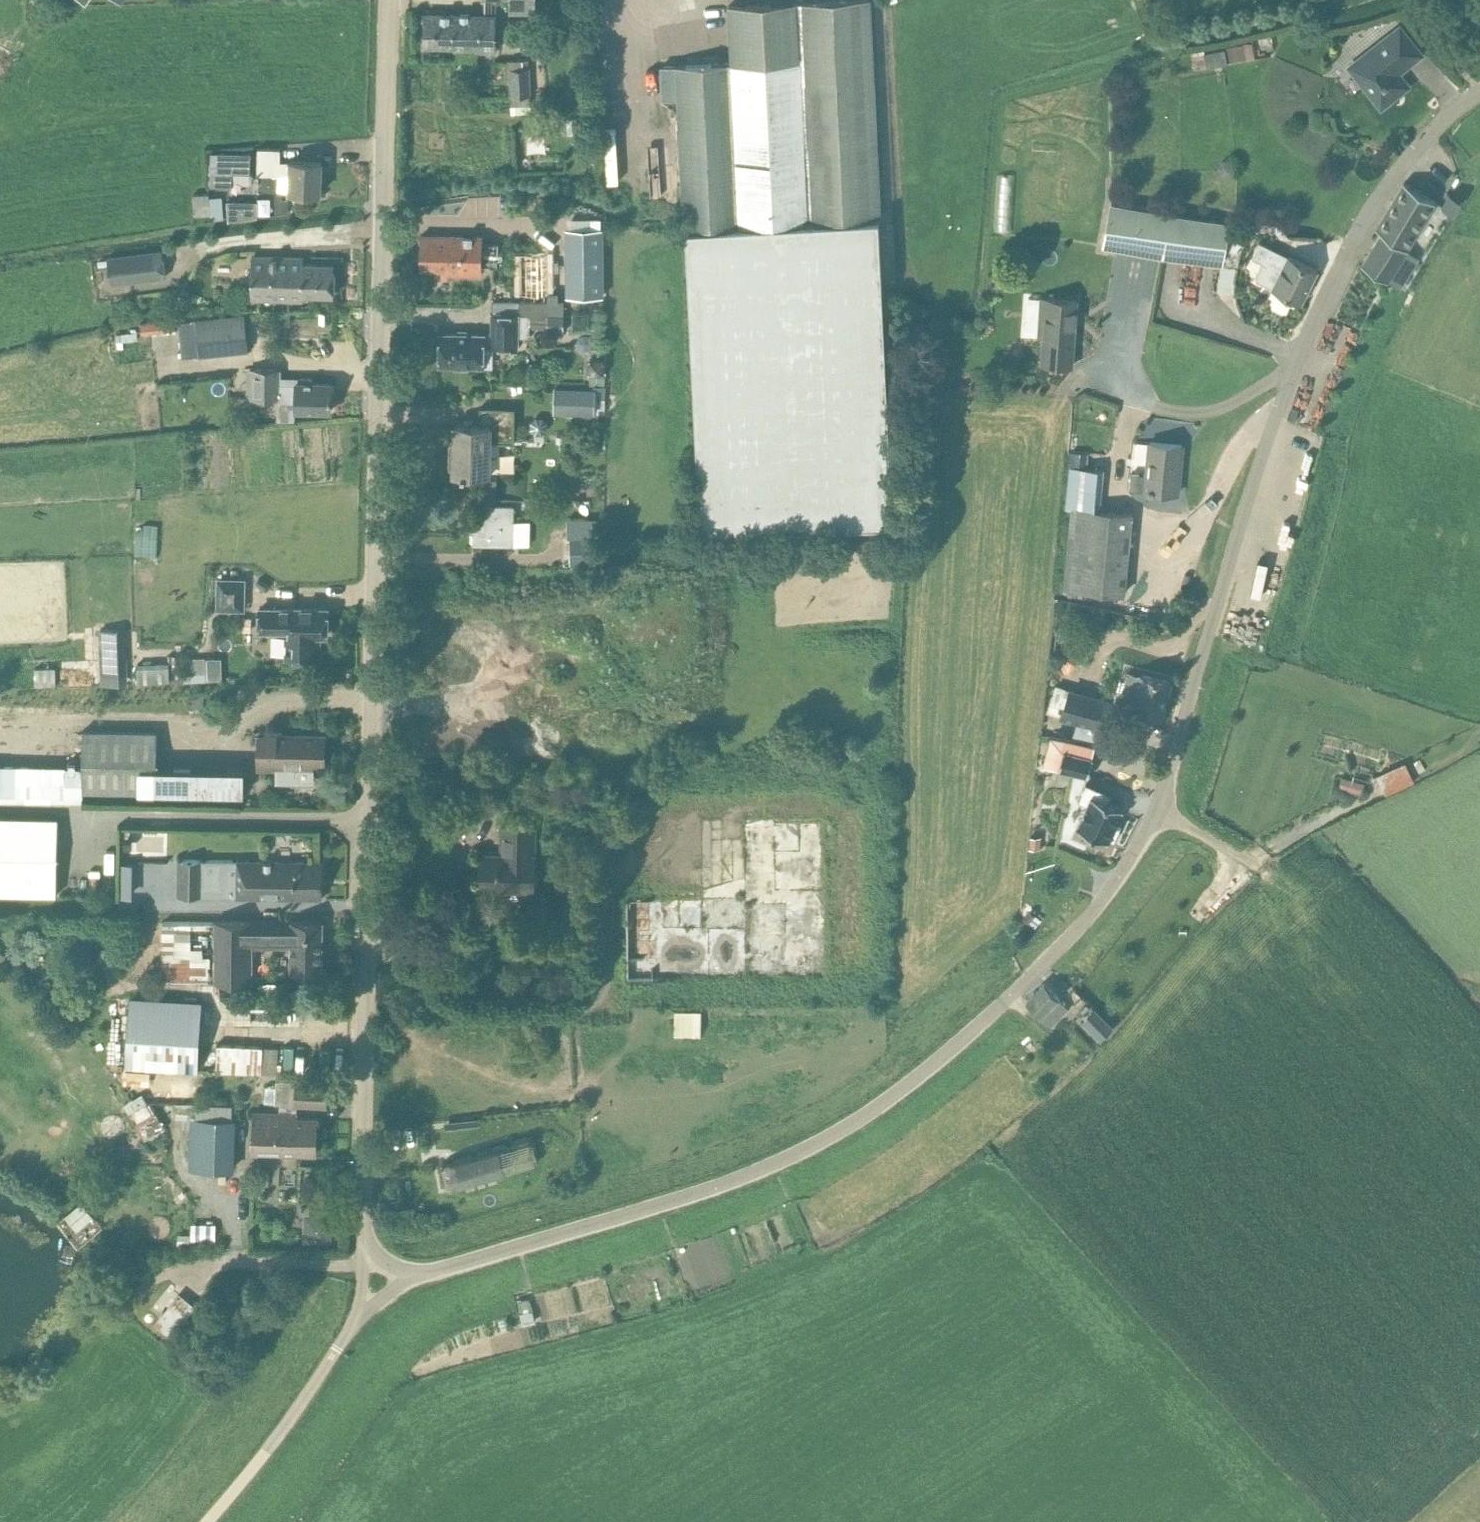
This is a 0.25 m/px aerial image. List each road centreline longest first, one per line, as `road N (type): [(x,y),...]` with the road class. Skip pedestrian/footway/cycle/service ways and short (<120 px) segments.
road 1 (unclassified): [(363,1256),(390,0)]
road 2 (unclassified): [(415,1277),(659,1206),(774,1167),(845,1130),(967,1036),(1098,909),(1155,811)]
road 3 (unclassified): [(1155,811),(1315,324),(1380,203),(1448,113),(1479,92)]
road 4 (unclassified): [(208,1521),(360,1318)]

